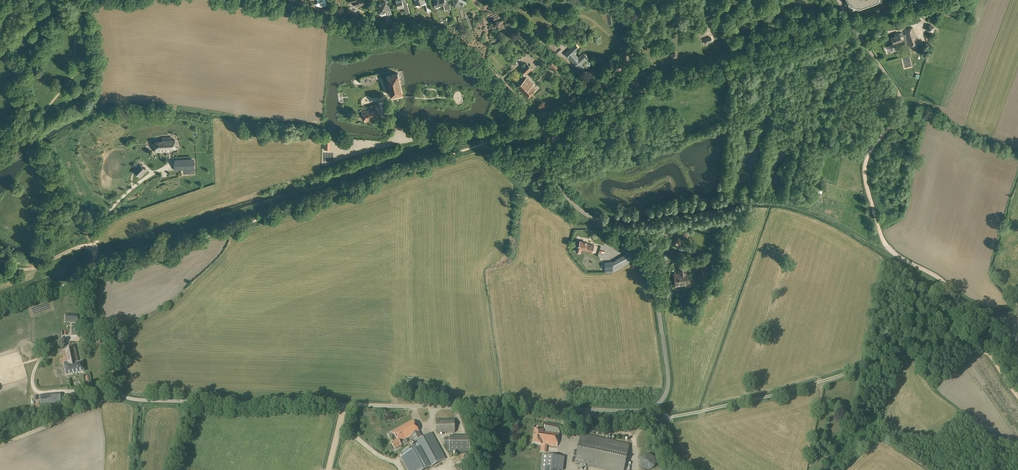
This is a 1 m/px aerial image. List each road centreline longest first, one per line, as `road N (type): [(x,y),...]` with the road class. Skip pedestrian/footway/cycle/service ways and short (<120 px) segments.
road 1 (unclassified): [(105,346),(115,391),(132,399),(626,411),(658,404),(668,375),(650,261),(565,194),(540,116)]
road 2 (track): [(1017,398),(949,289),(884,243),(865,164),(899,100),(852,22)]
road 3 (track): [(987,351),(911,350),(689,414),(667,416),(658,404)]
road 4 (residential): [(540,116),(601,90),(643,46),(729,0)]
road 5 (unclassified): [(396,126),(463,134),(540,116)]

